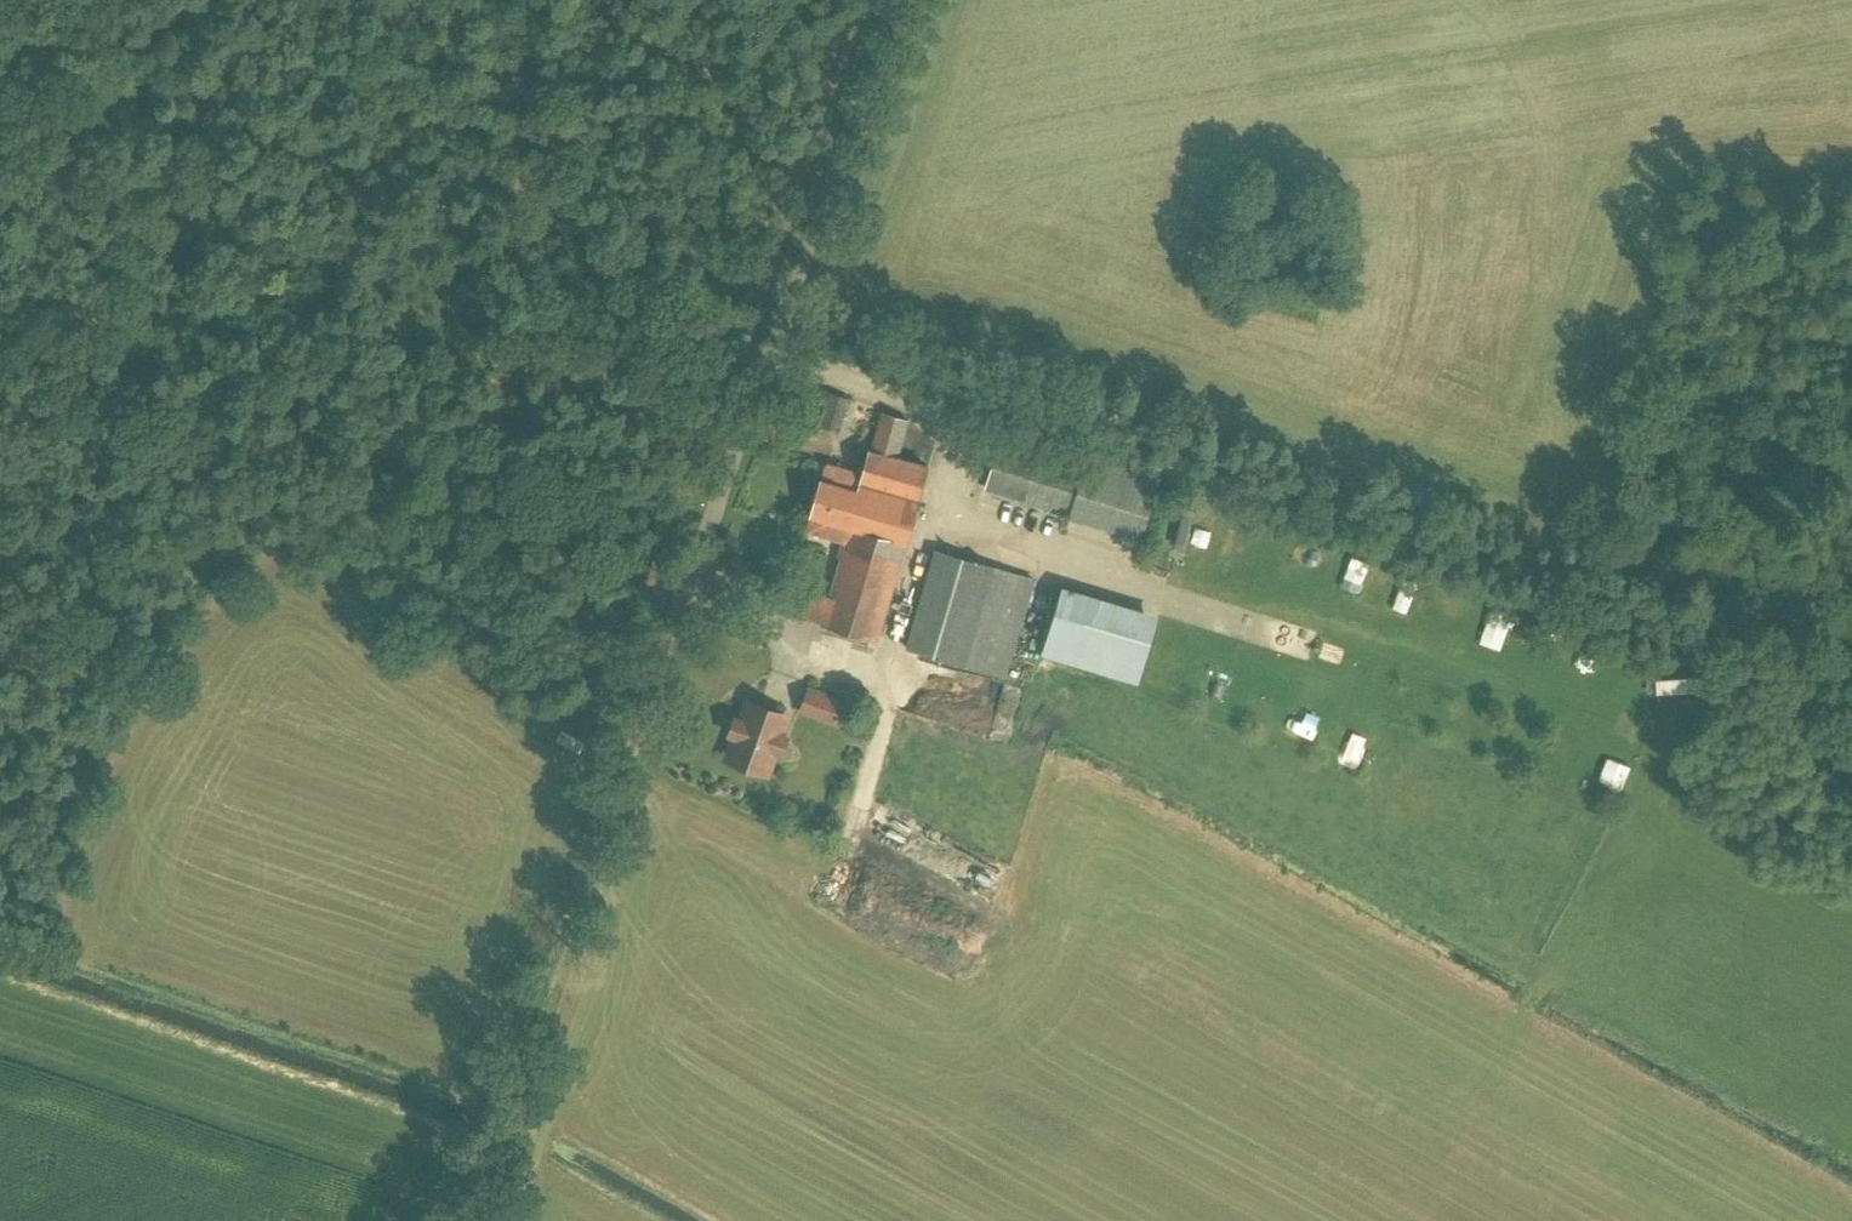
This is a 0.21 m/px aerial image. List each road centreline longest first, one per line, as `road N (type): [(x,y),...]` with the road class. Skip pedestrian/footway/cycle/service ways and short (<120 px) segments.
road 1 (unclassified): [(673,626),(897,0)]
road 2 (track): [(462,1220),(673,626)]

